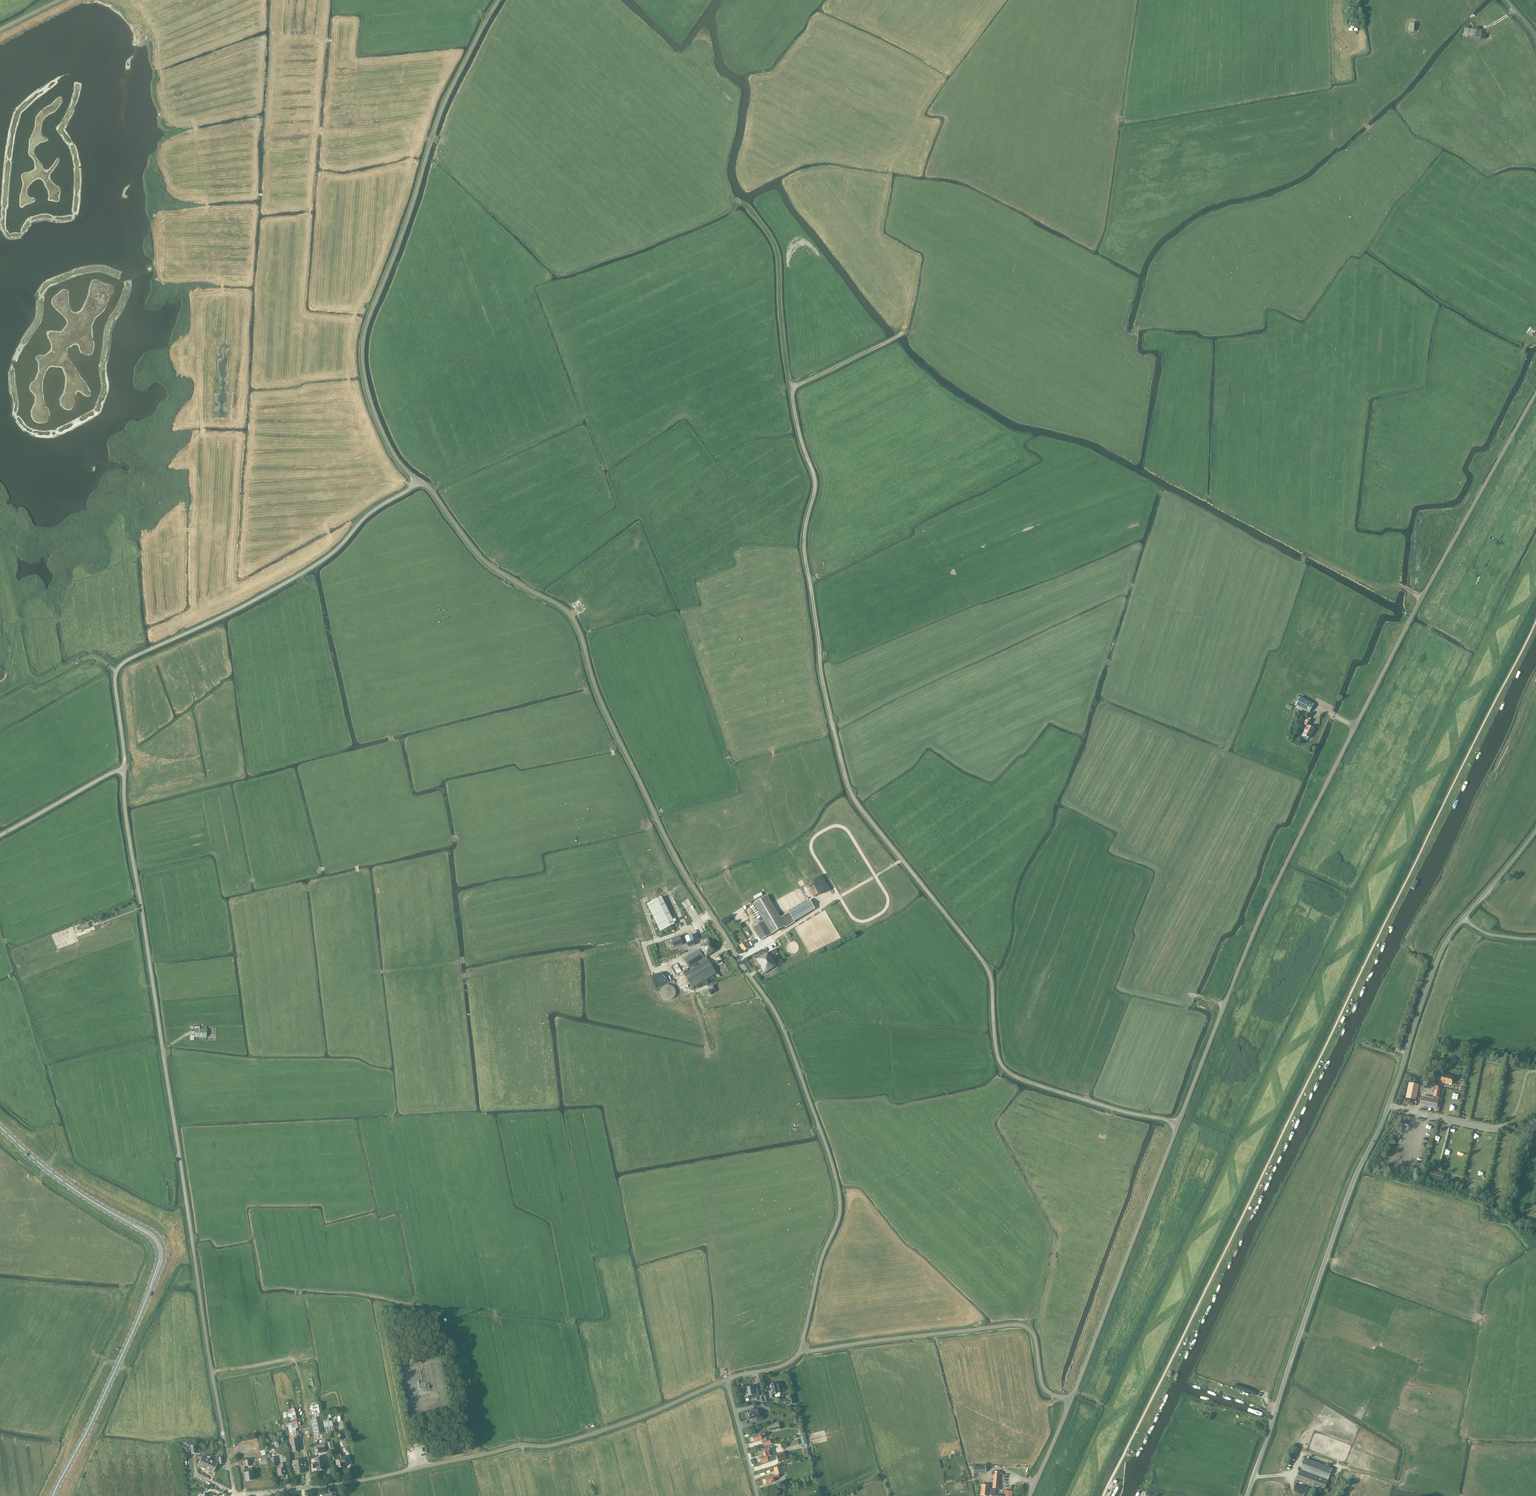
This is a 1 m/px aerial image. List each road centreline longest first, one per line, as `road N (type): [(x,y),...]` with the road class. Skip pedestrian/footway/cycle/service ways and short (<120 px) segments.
road 1 (unclassified): [(1070,1401),(1274,889),(1535,394)]
road 2 (unclassified): [(802,1352),(841,1211),(834,1168),(776,1013),(675,856),(571,617),(491,568),(419,483)]
road 3 (unclassified): [(1247,1495),(1440,955),(1535,829)]
road 4 (unclassified): [(222,1434),(123,768)]
road 5 (track): [(902,861),(845,776),(805,558),(816,484),(794,393),(905,333)]
road 6 (unclassified): [(419,483),(382,433),(363,344),(439,118),(499,0)]
road 7 (unclassified): [(123,768),(118,668),(303,573),(339,549),(365,517),(419,483)]
road 8 (track): [(1179,1123),(1105,1107),(1004,1070),(991,973),(902,861)]
road 9 (unclassified): [(357,1481),(544,1448),(725,1381)]
road 10 (track): [(627,250),(730,202),(748,208),(779,257),(795,390)]
road 11 (unclassified): [(1070,1401),(1045,1388),(1035,1338),(1019,1325),(802,1352)]
road 12 (tertiary): [(52,1495),(143,1306)]
road 13 (track): [(618,409),(442,478),(432,492)]
road 14 (track): [(738,958),(902,861)]
road 15 (unclassified): [(123,768),(0,835)]
road 16 (tertiary): [(110,1212),(0,1127)]
road 17 (tertiary): [(143,1306),(163,1245),(148,1229),(110,1212)]
road 18 (tertiary): [(110,1212),(155,1247),(143,1306)]

